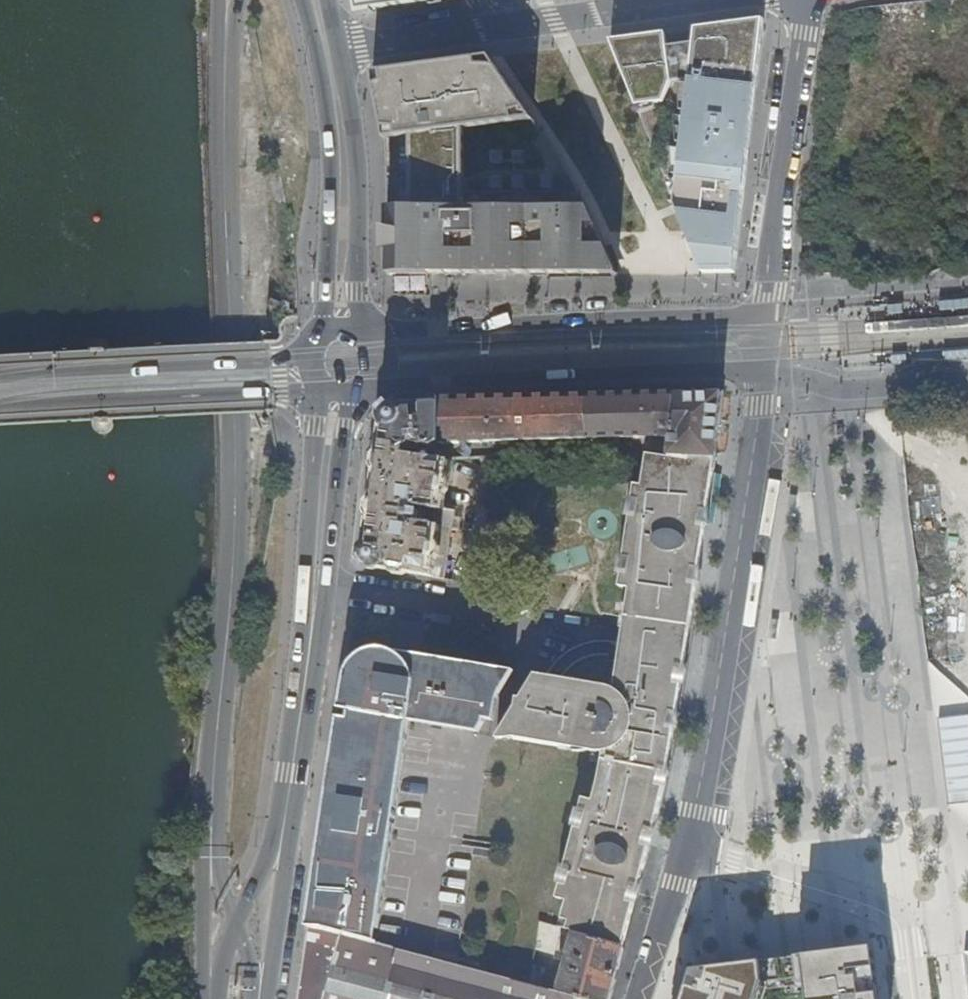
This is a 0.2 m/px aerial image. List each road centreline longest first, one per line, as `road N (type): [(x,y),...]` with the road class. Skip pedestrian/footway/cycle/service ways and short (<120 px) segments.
road 1 (primary): [(225,39),(235,435),(212,860)]
road 2 (residential): [(680,857),(726,640),(762,367)]
road 3 (residential): [(764,315),(375,336)]
road 4 (residential): [(381,385),(762,367)]
road 5 (residential): [(696,0),(340,49)]
road 6 (primary): [(302,0),(328,111),(326,331)]
road 7 (secondary): [(0,409),(318,390)]
road 8 (residential): [(807,0),(764,315)]
road 9 (residential): [(925,998),(906,917),(680,857)]
road 10 (secondary): [(308,358),(0,377)]
road 11 (primary): [(363,328),(358,188),(340,49)]
road 12 (residential): [(316,593),(565,634)]
road 13 (primary): [(283,831),(316,593)]
road 14 (primary): [(316,593),(330,567),(347,420),(361,402)]
road 15 (primary): [(324,396),(309,524),(316,593)]
road 16 (primary): [(258,998),(283,831)]
road 17 (residential): [(639,998),(680,857)]
road 18 (primary): [(212,860),(210,998)]

